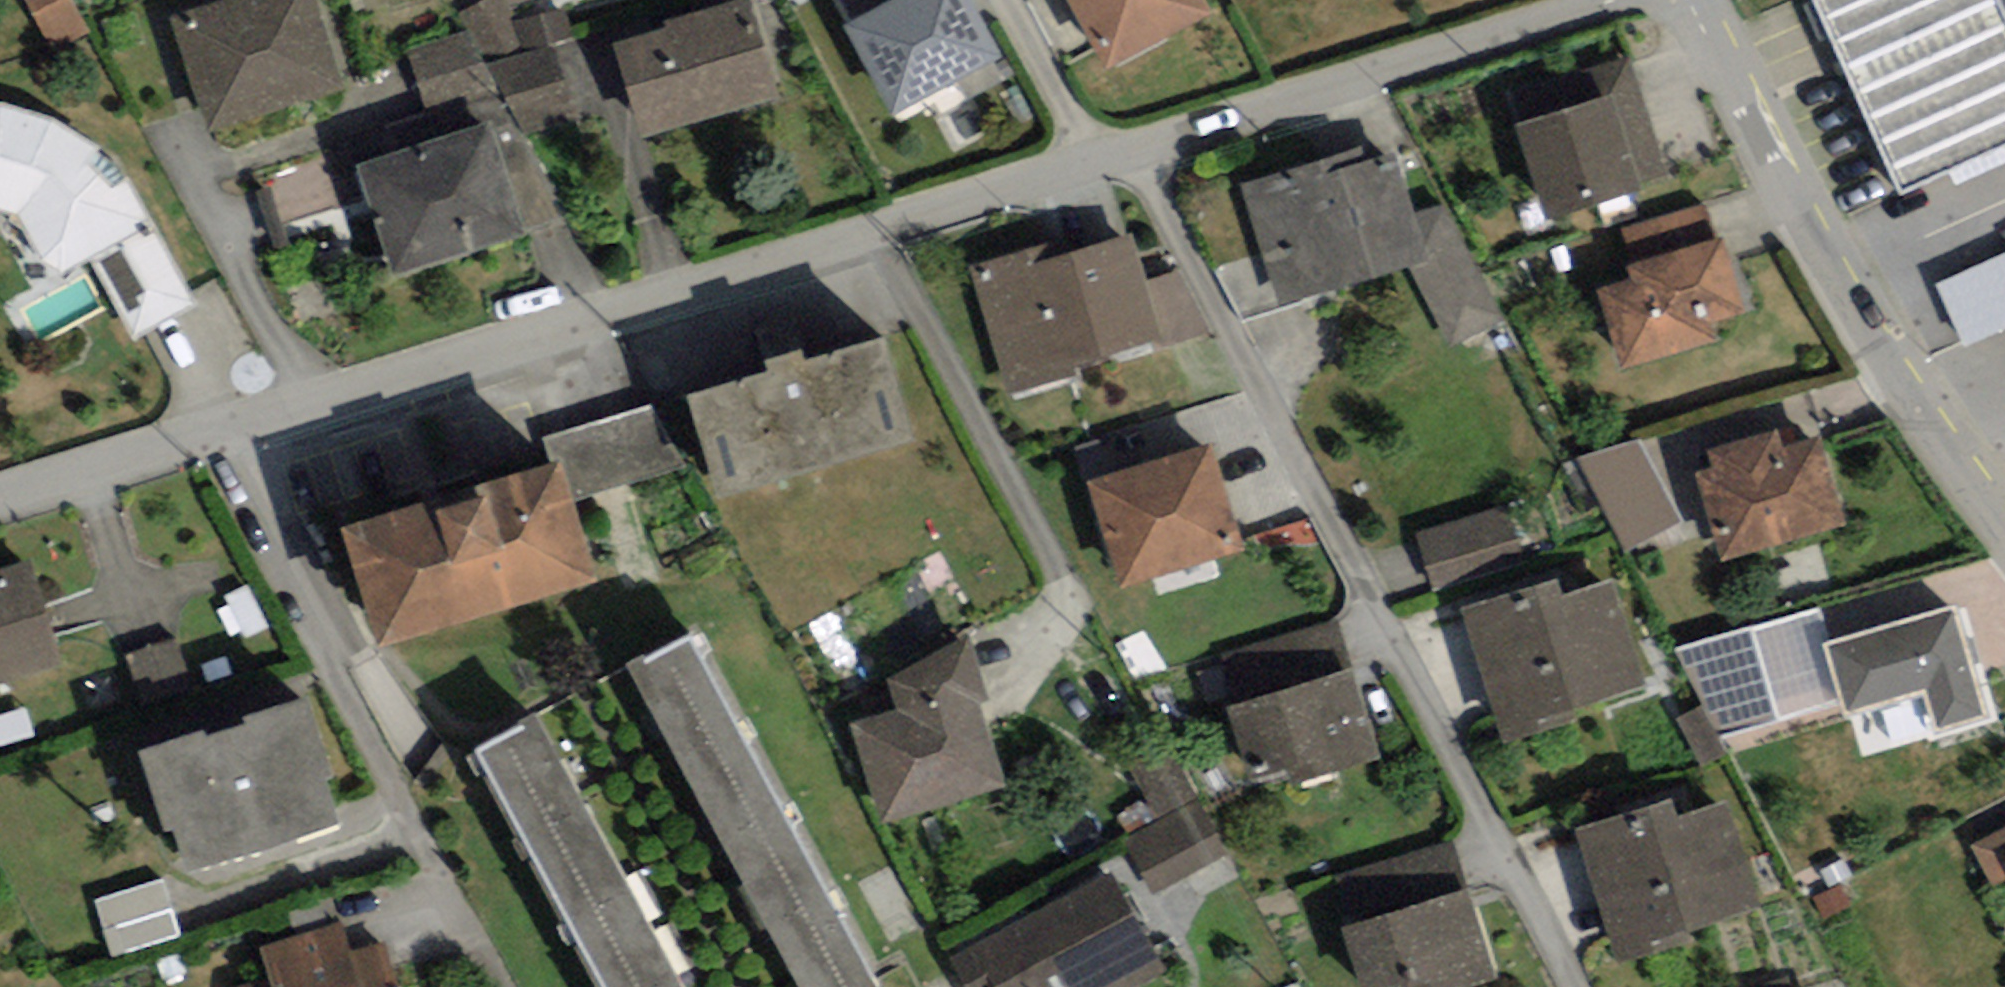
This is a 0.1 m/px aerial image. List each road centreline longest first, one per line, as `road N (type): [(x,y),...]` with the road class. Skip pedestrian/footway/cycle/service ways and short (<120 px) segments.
road 1 (residential): [(1594,0),(1133,151),(0,499)]
road 2 (residential): [(2004,520),(1903,386),(1681,0)]

